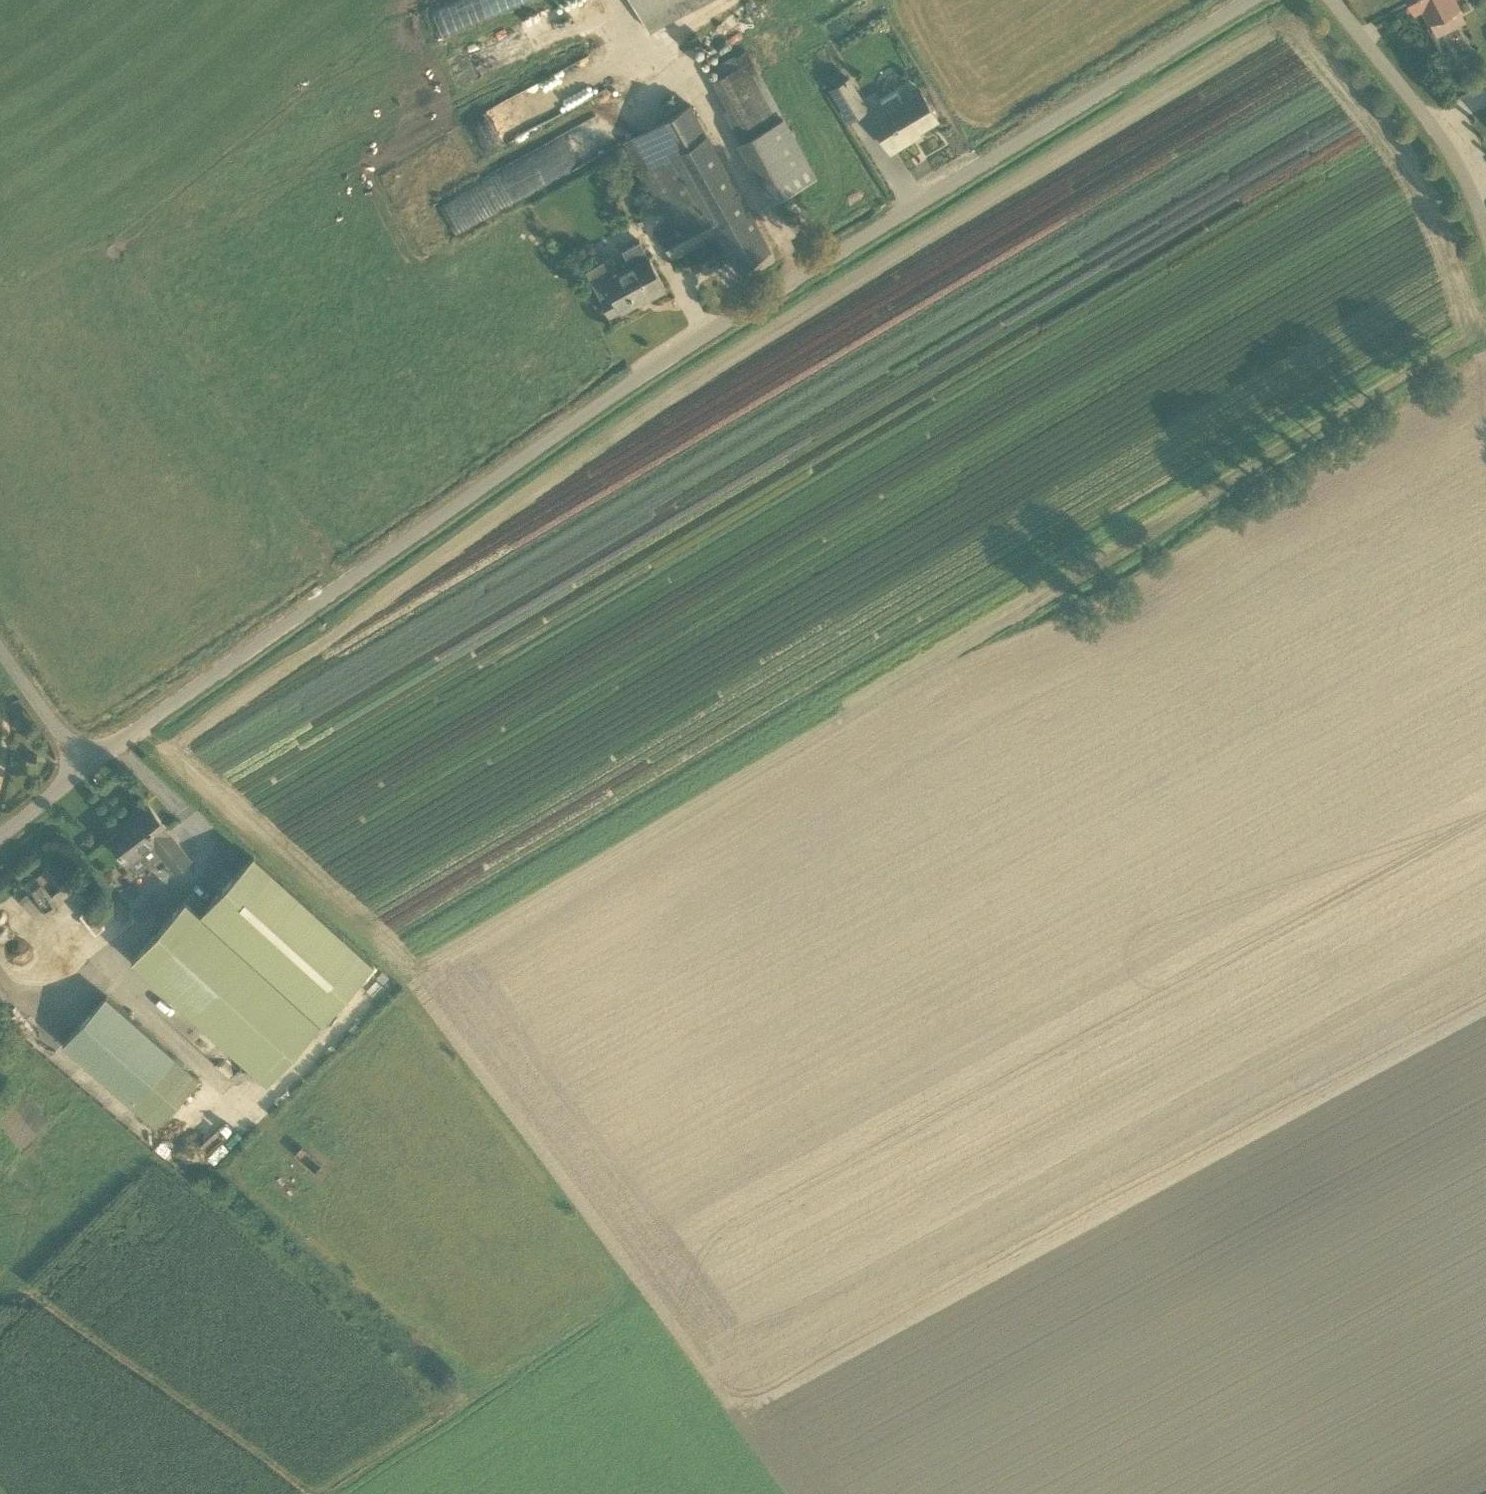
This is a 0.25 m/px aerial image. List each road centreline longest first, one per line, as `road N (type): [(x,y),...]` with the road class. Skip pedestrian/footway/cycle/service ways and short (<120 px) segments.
road 1 (unclassified): [(82,765),(758,306),(1242,0)]
road 2 (unclassified): [(1485,241),(1466,183),(1425,108),(1329,0)]
road 3 (unclassified): [(82,765),(0,642)]

